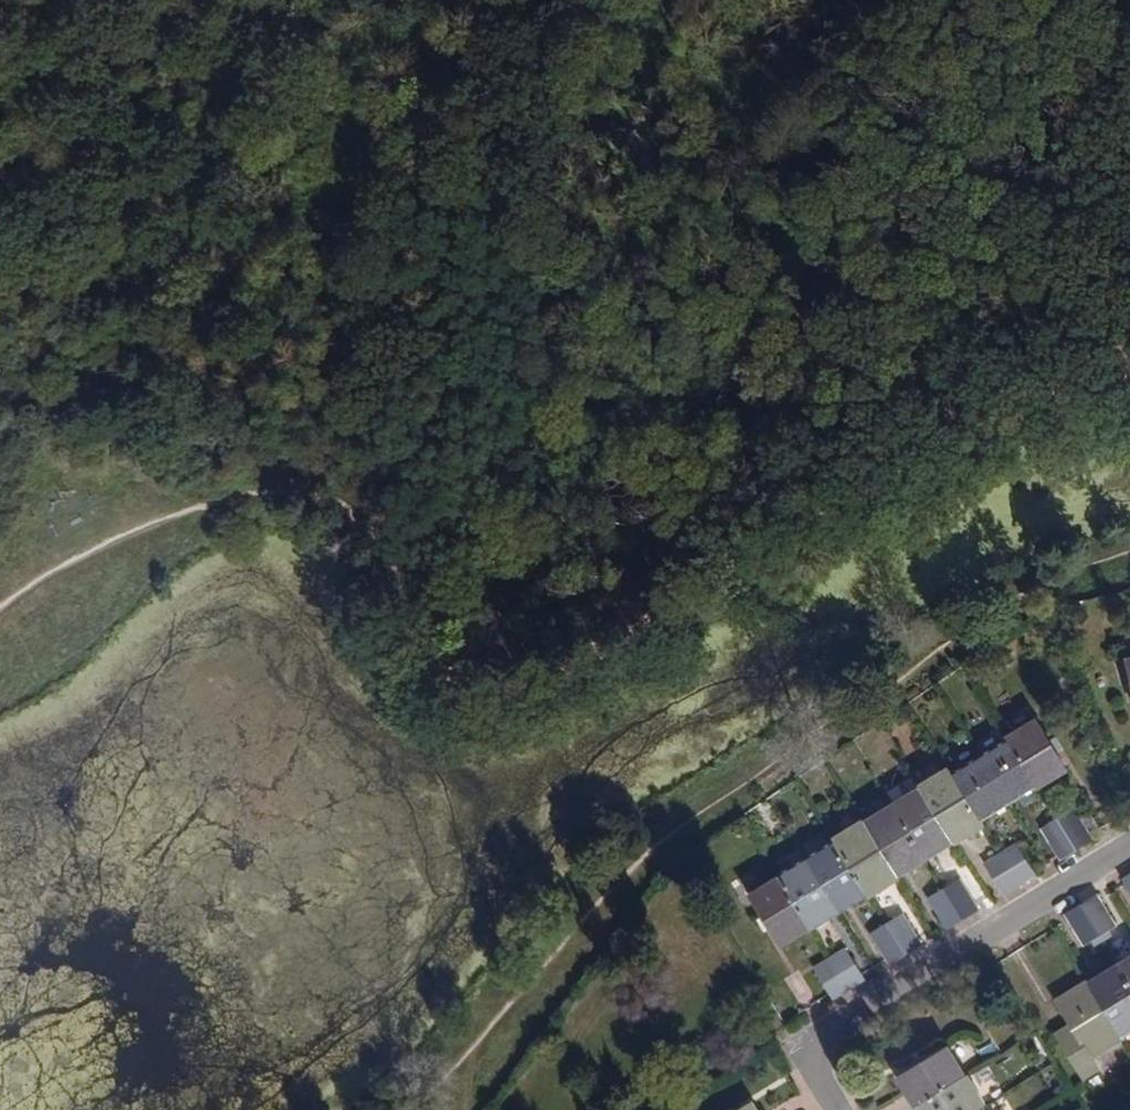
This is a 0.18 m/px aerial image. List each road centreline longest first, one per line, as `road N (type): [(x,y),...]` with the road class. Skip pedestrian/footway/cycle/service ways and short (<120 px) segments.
road 1 (residential): [(846,1109),(814,1057),(1129,863)]

